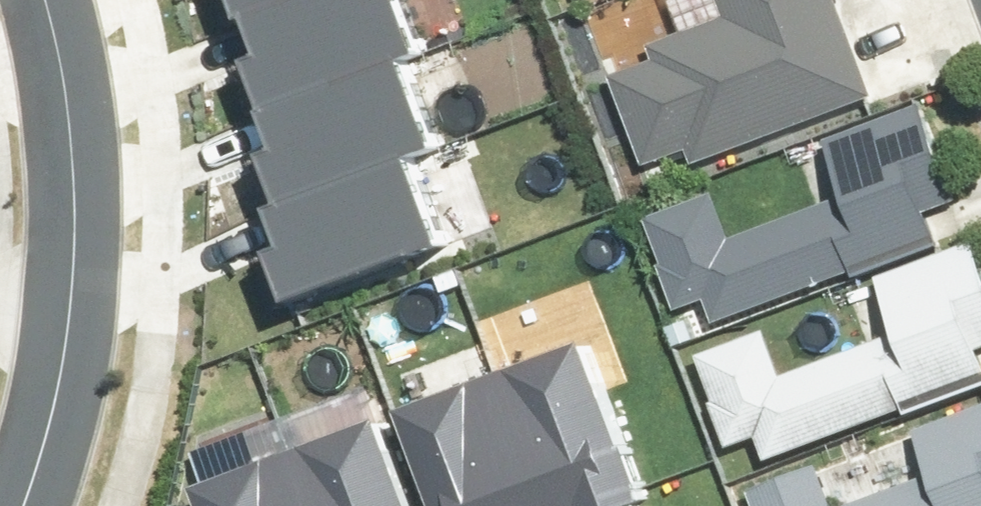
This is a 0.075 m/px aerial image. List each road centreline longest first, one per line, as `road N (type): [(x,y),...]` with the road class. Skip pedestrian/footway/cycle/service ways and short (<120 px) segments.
road 1 (residential): [(0,505),(37,386),(59,276),(52,68),(35,0)]

